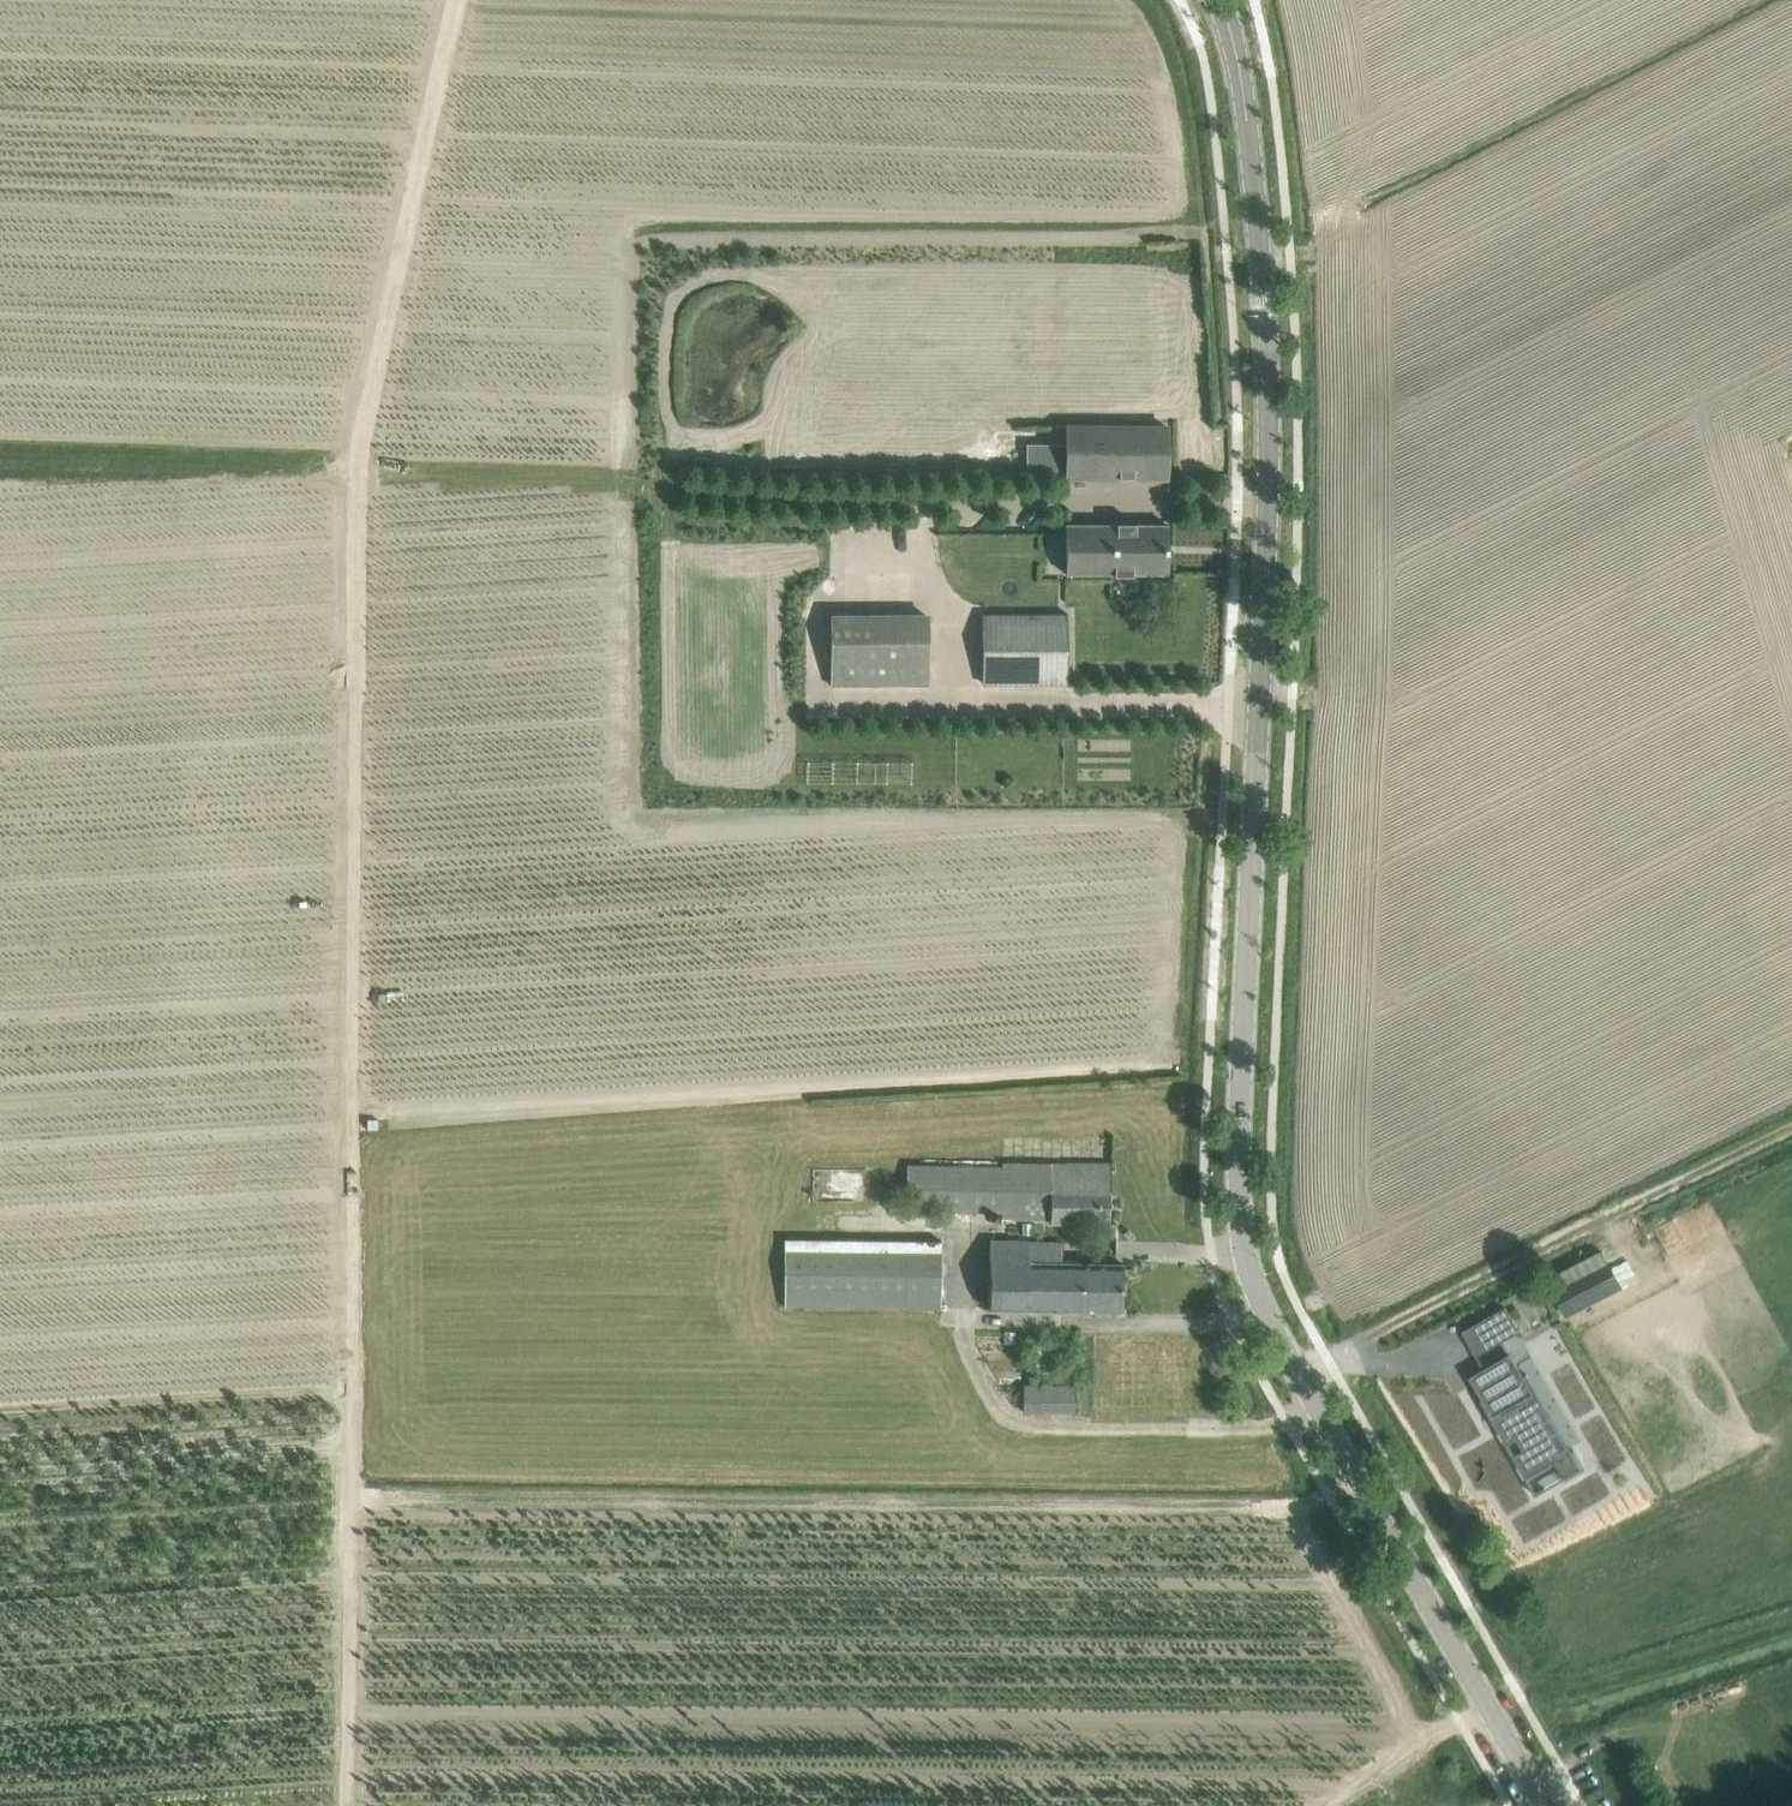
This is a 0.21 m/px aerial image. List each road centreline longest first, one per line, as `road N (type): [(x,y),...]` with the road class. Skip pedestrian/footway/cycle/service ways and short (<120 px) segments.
road 1 (tertiary): [(1546,1805),(1269,1317),(1245,1238),(1239,1180),(1268,427),(1245,105),(1219,0)]

